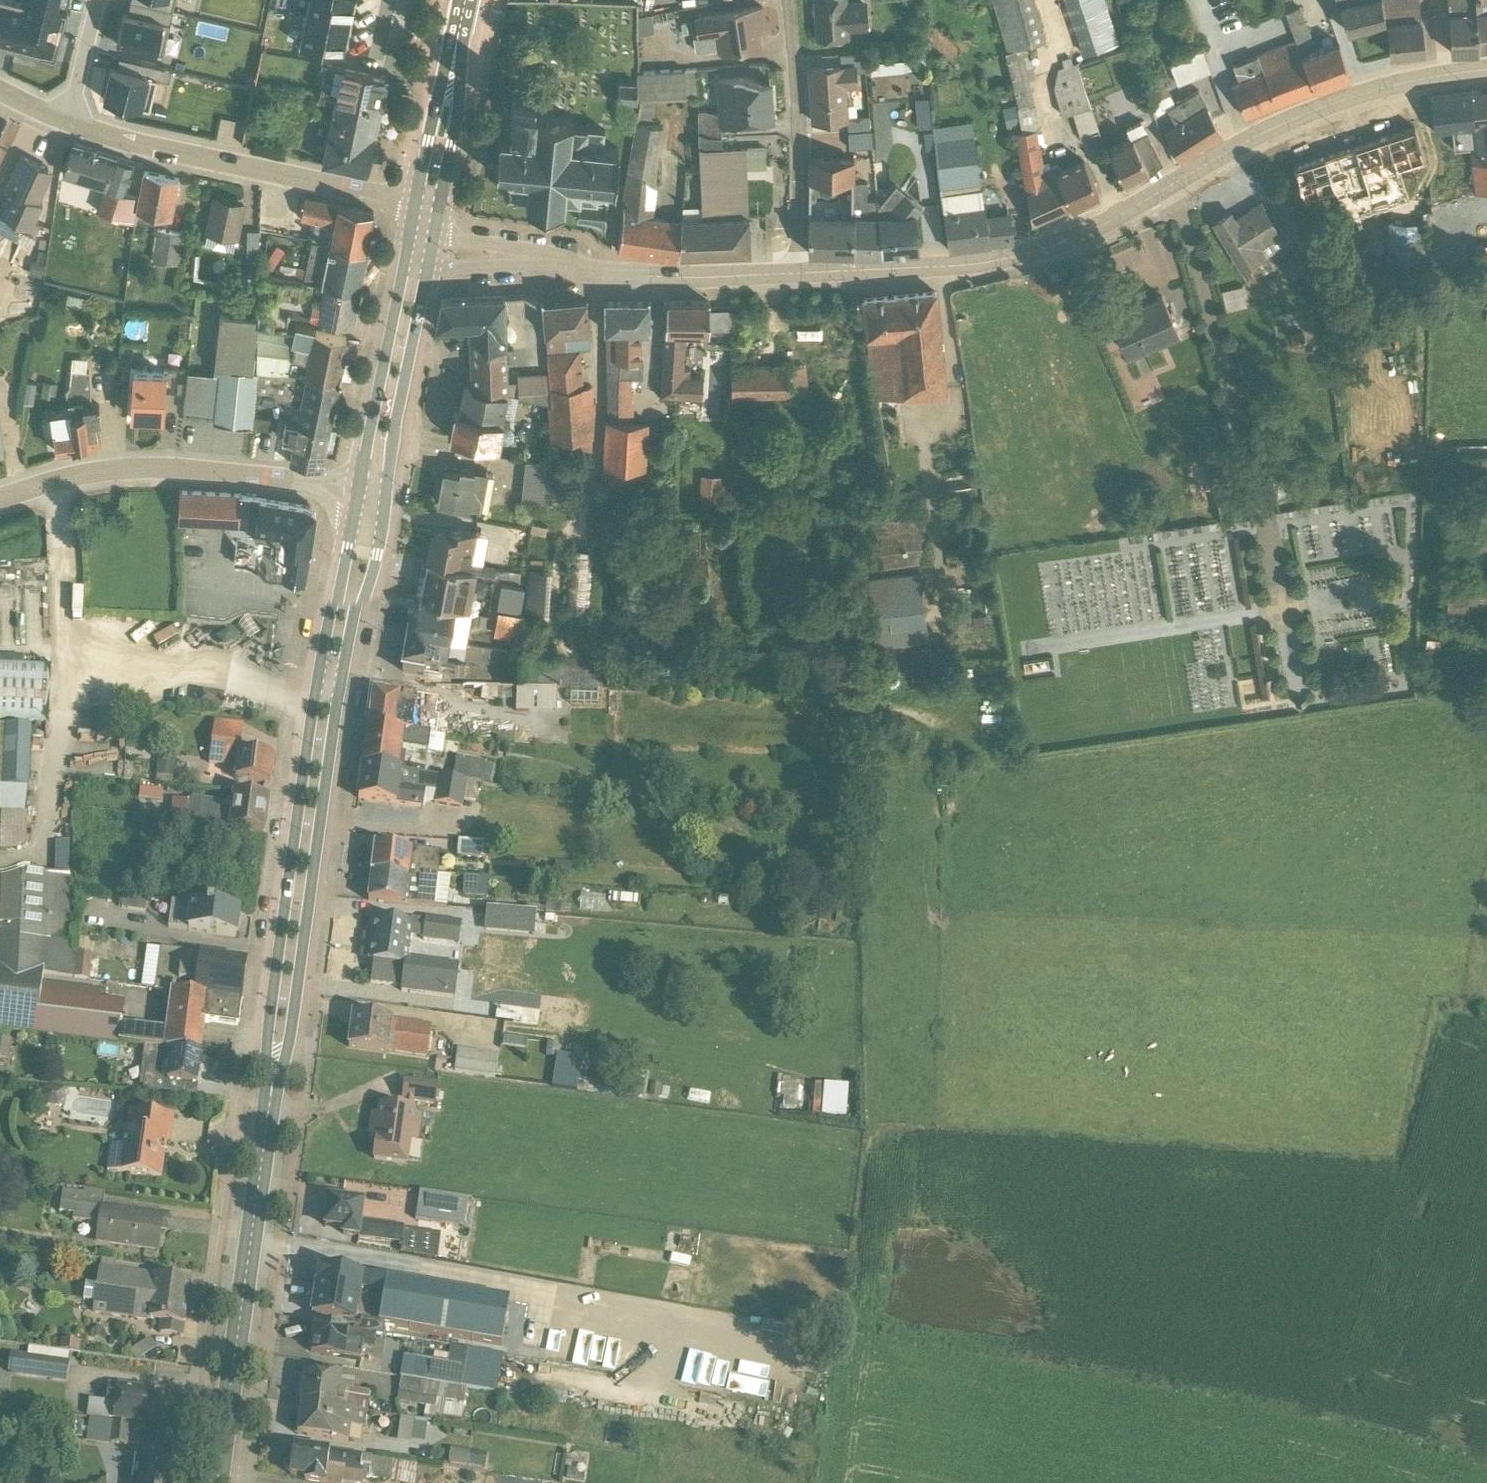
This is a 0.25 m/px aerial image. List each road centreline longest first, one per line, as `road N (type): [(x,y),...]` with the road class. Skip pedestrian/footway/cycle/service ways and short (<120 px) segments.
road 1 (residential): [(1486,58),(1356,82),(1274,114),(1085,224),(999,250),(794,262)]
road 2 (primary): [(355,497),(321,672),(266,1046),(269,1112)]
road 3 (primary): [(269,1112),(289,1052),(342,684),(384,503)]
road 4 (primary): [(218,1482),(269,1112)]
road 5 (residential): [(0,497),(138,468),(284,481),(355,497)]
road 6 (residential): [(69,124),(414,207)]
road 7 (residential): [(794,262),(529,258)]
road 8 (residential): [(790,0),(799,120),(794,262)]
road 9 (primary): [(406,245),(355,497)]
road 10 (primary): [(384,503),(427,262)]
road 11 (primary): [(437,212),(458,34)]
road 12 (primary): [(458,34),(414,207)]
road 13 (residential): [(69,124),(99,0)]

